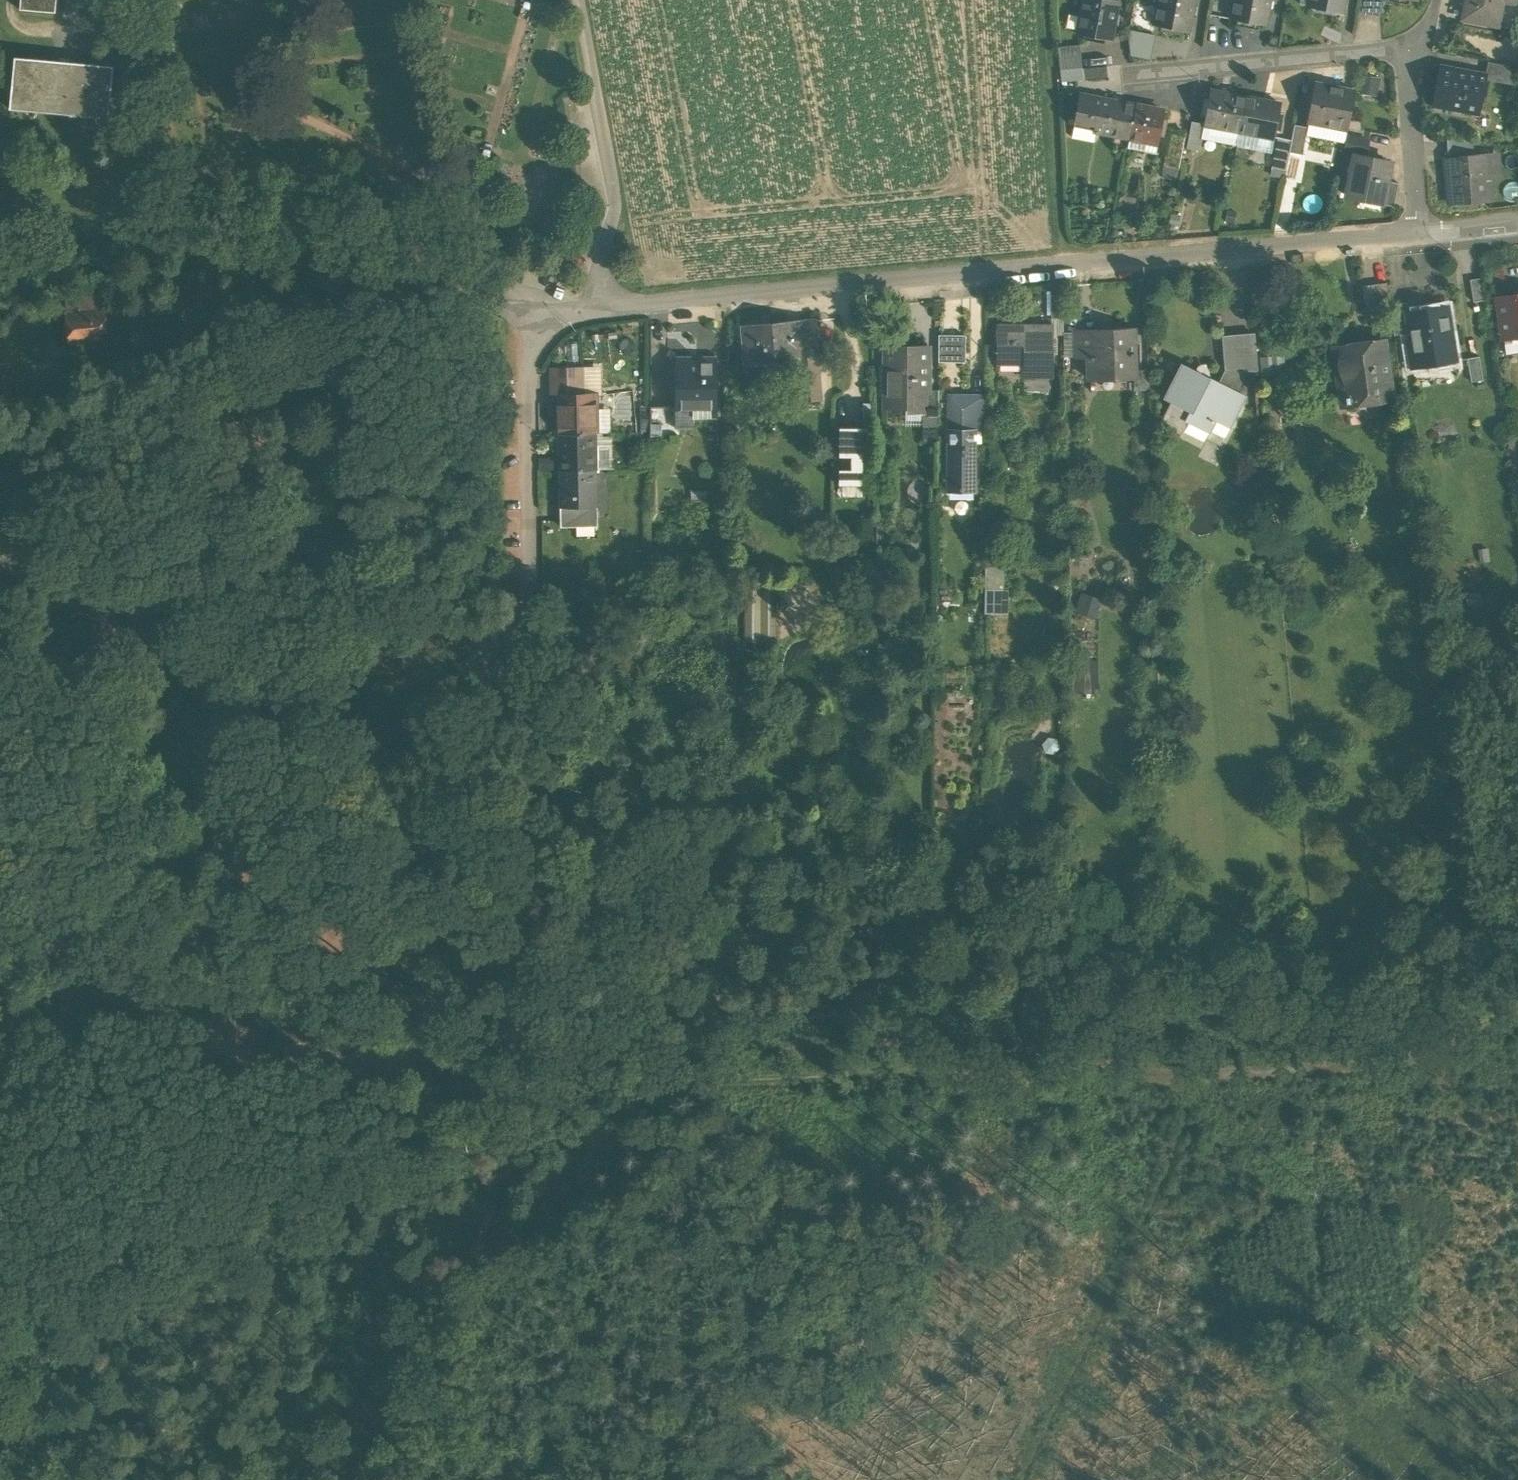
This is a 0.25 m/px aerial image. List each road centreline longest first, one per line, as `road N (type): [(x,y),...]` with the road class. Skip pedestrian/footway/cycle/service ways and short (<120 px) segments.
road 1 (residential): [(531,351),(526,609),(447,693),(374,745),(337,755),(260,731),(0,564)]
road 2 (residential): [(599,307),(1419,233)]
road 3 (track): [(528,1077),(0,1297)]
road 4 (track): [(366,1479),(507,1171),(528,1077)]
road 5 (residential): [(1419,233),(1403,56),(1153,76)]
road 6 (residential): [(599,307),(617,207),(579,0)]
road 7 (track): [(528,1077),(538,992),(536,822)]
road 8 (track): [(536,822),(526,609)]
road 9 (track): [(501,286),(479,296),(304,267)]

